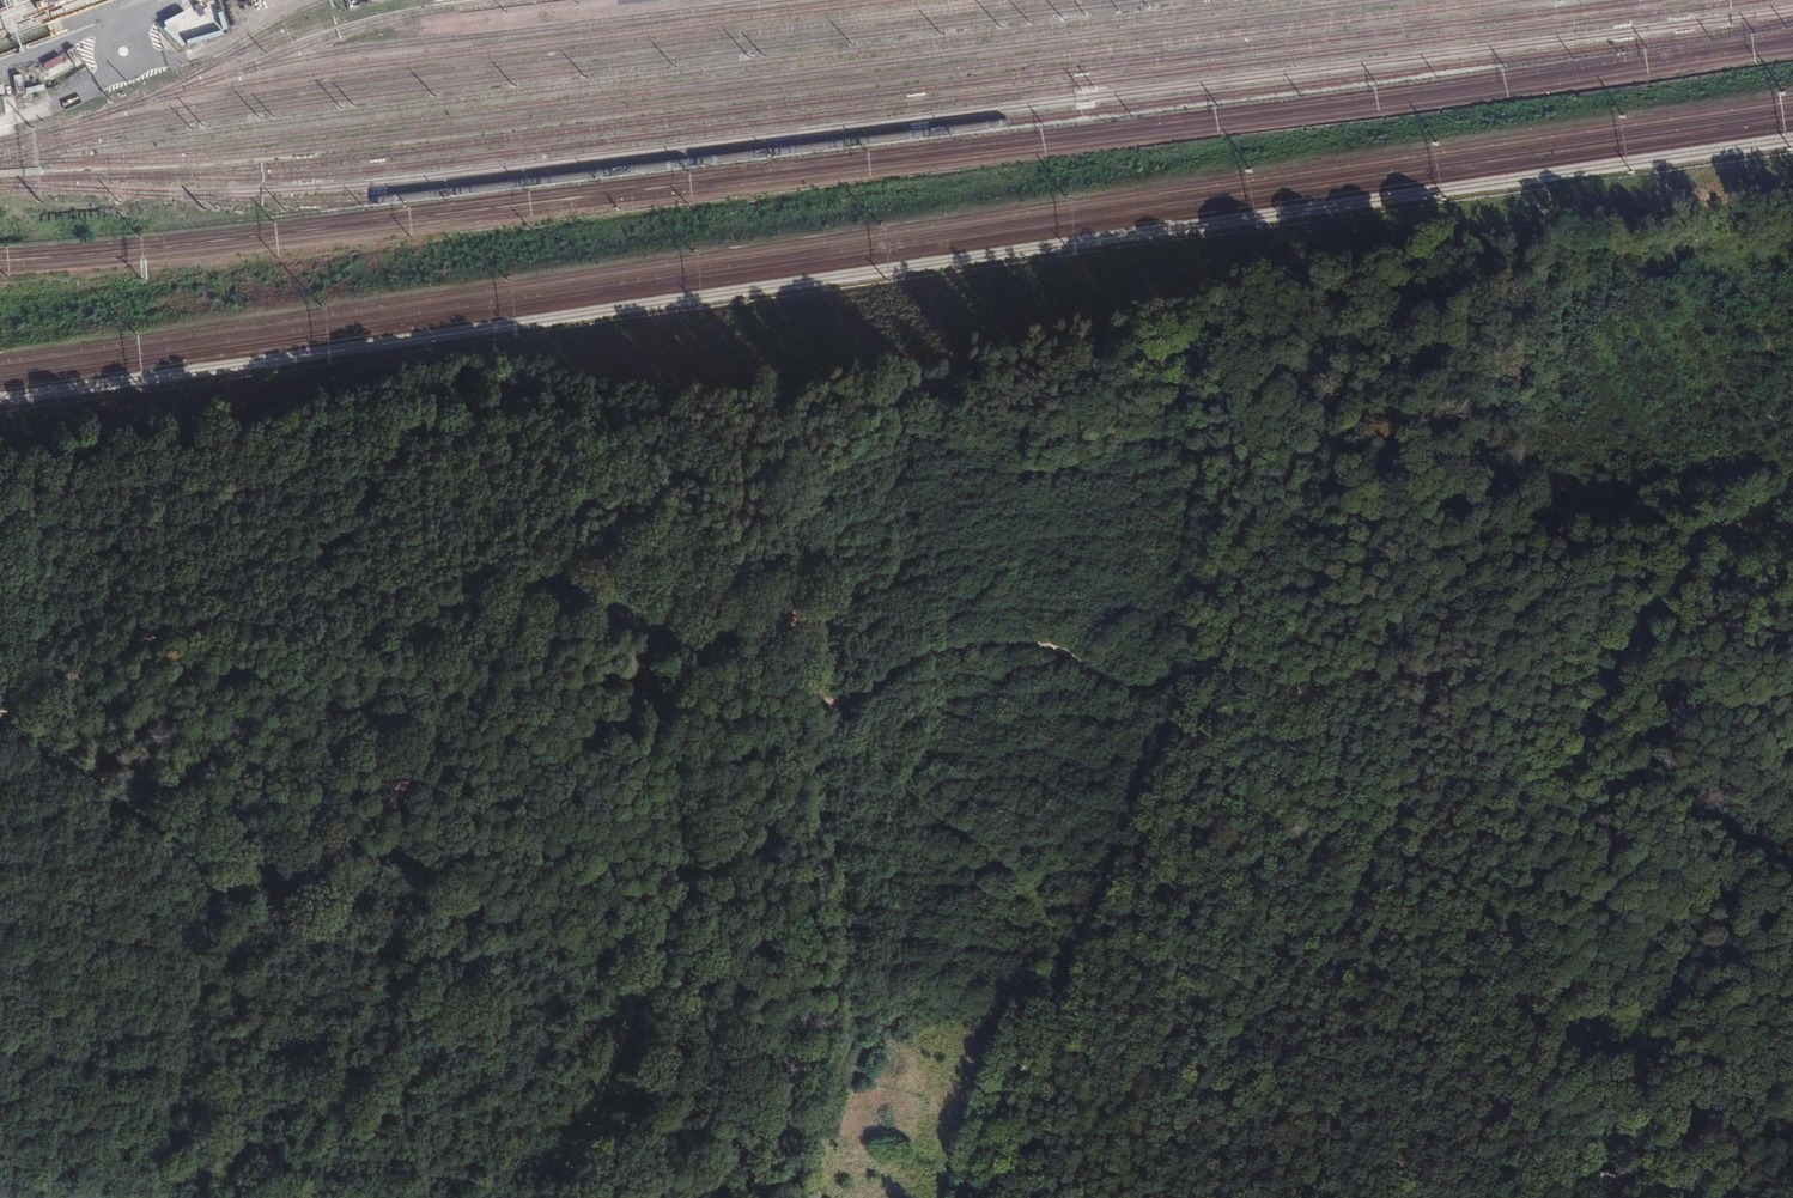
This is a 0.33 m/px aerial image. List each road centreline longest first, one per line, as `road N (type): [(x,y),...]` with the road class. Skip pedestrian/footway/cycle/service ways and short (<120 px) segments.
road 1 (track): [(558,602),(606,608),(783,667),(835,705),(858,700),(924,654),(1035,644),(1124,683),(1155,687),(1212,670),(1324,685),(1389,676),(1460,683),(1519,713),(1563,768),(1579,772),(1626,670),(1720,534)]
road 2 (track): [(557,1197),(642,989),(674,873),(677,813),(636,621)]
road 3 (track): [(558,602),(343,633),(208,621),(126,645),(0,711)]

